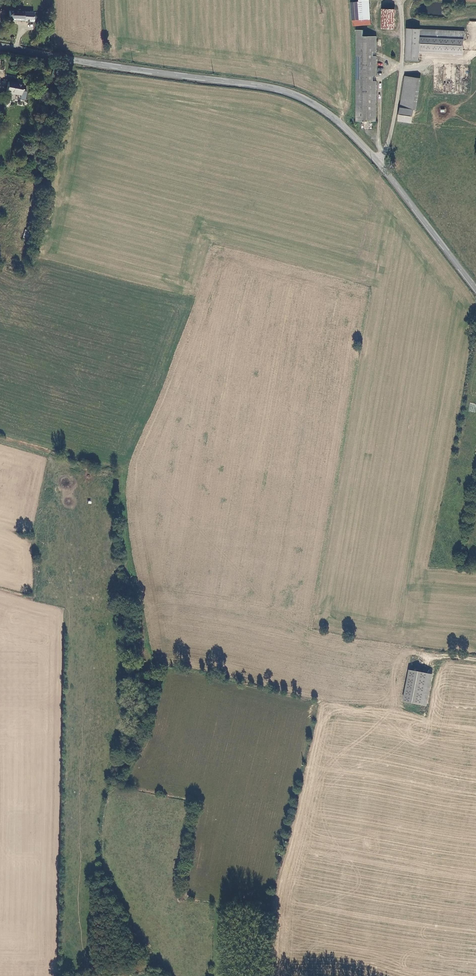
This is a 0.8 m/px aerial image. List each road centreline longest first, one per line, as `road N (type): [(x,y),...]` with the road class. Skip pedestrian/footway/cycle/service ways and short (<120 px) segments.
road 1 (tertiary): [(475,289),(363,144),(312,102),(258,85),(0,47)]

